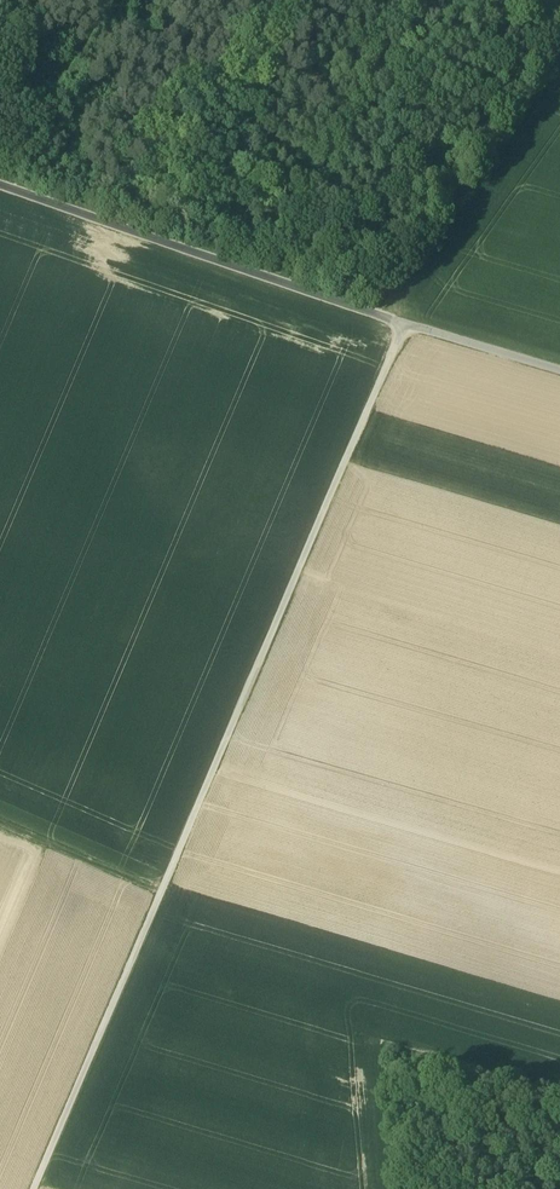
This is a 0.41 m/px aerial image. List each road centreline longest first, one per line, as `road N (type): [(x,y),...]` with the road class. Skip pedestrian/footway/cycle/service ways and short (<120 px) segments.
road 1 (track): [(406,324),(36,1188)]
road 2 (track): [(0,184),(406,324)]
road 3 (track): [(559,48),(373,315)]
road 4 (track): [(0,822),(162,894)]
road 5 (track): [(559,369),(406,324)]

